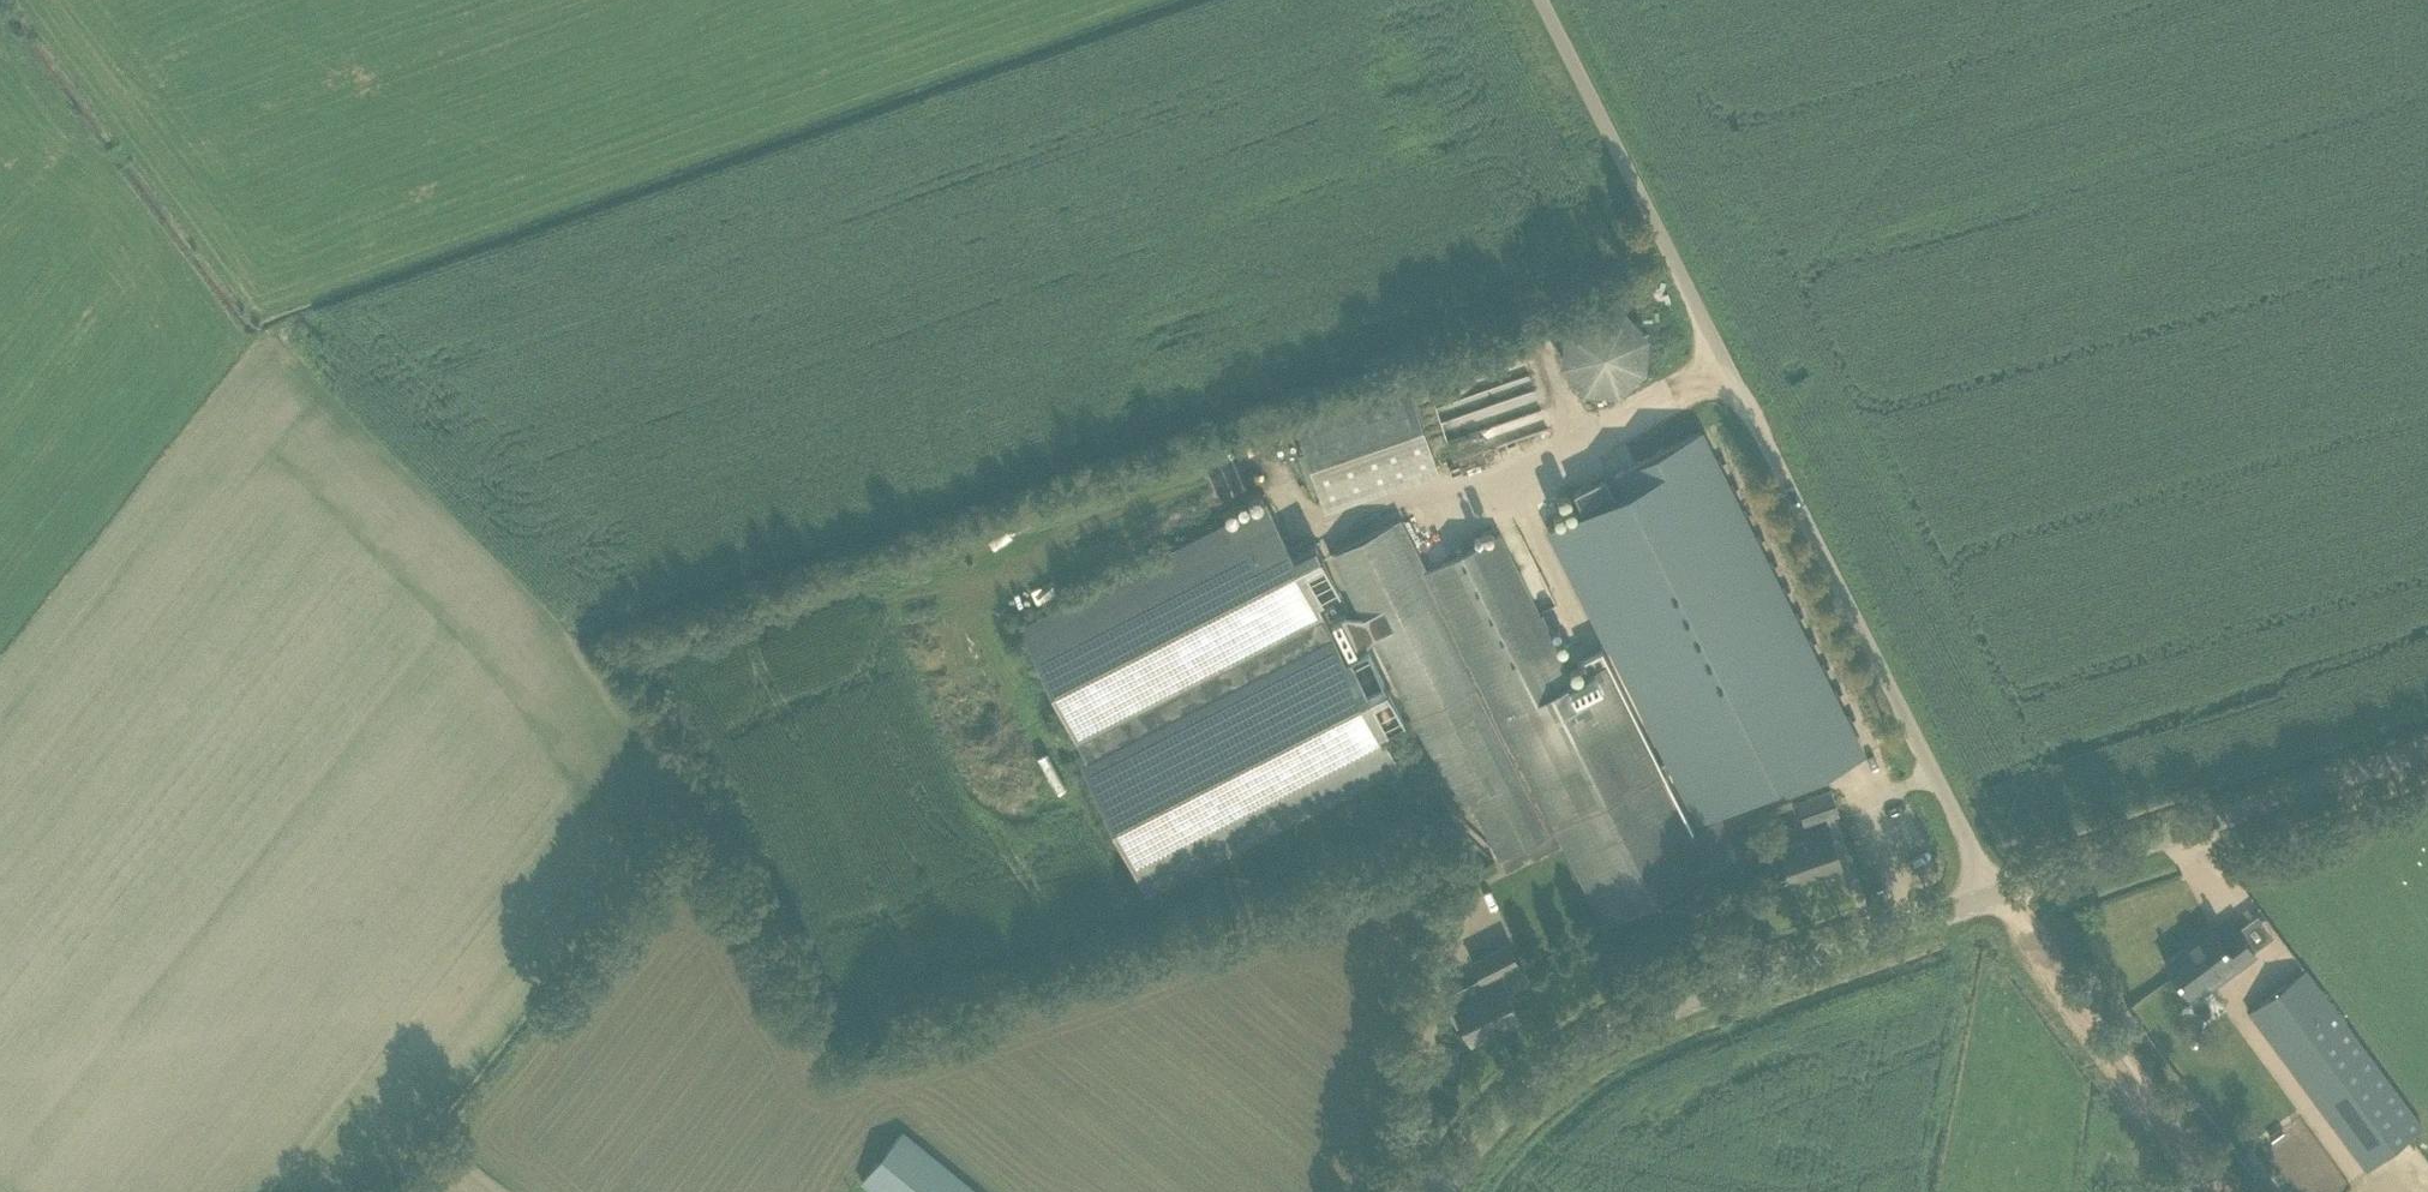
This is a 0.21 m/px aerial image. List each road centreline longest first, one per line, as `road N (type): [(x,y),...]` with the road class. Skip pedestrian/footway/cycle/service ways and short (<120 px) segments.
road 1 (unclassified): [(1995,899),(1540,0)]
road 2 (tertiary): [(1443,1191),(1499,1121),(1604,1041),(1678,1003),(1995,899)]
road 3 (tertiary): [(1995,899),(2427,748)]
road 4 (track): [(2217,1191),(1995,899)]

